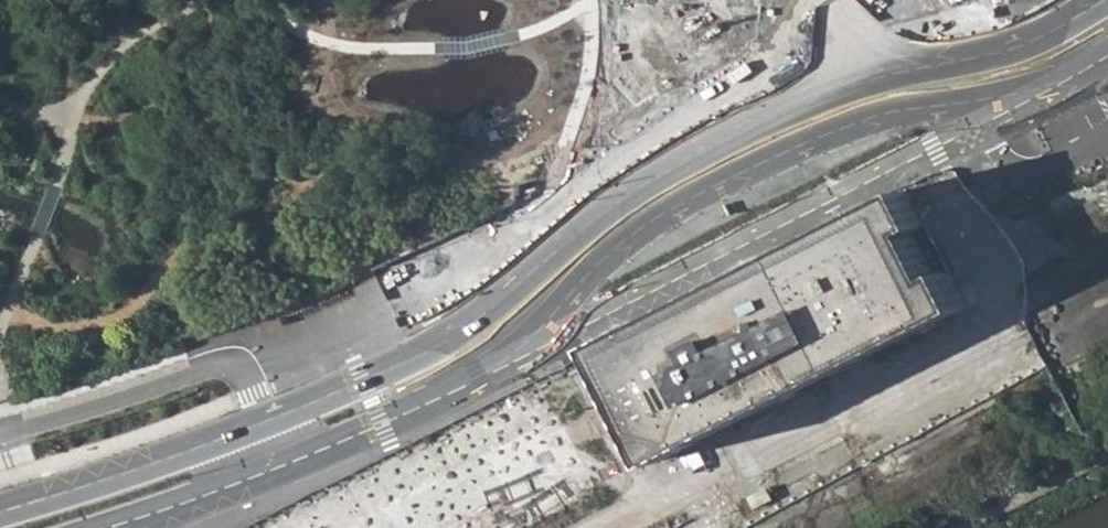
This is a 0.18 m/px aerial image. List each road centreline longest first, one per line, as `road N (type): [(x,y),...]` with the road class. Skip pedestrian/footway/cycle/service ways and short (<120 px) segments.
road 1 (primary): [(1098,0),(504,313),(262,422)]
road 2 (primary): [(562,332),(1107,47)]
road 3 (primary): [(277,465),(381,425),(562,332)]
road 4 (residential): [(0,432),(226,364),(246,381),(262,422)]
road 5 (primary): [(262,422),(0,512)]
road 6 (residential): [(562,332),(649,507)]
road 7 (primary): [(99,527),(277,465)]

